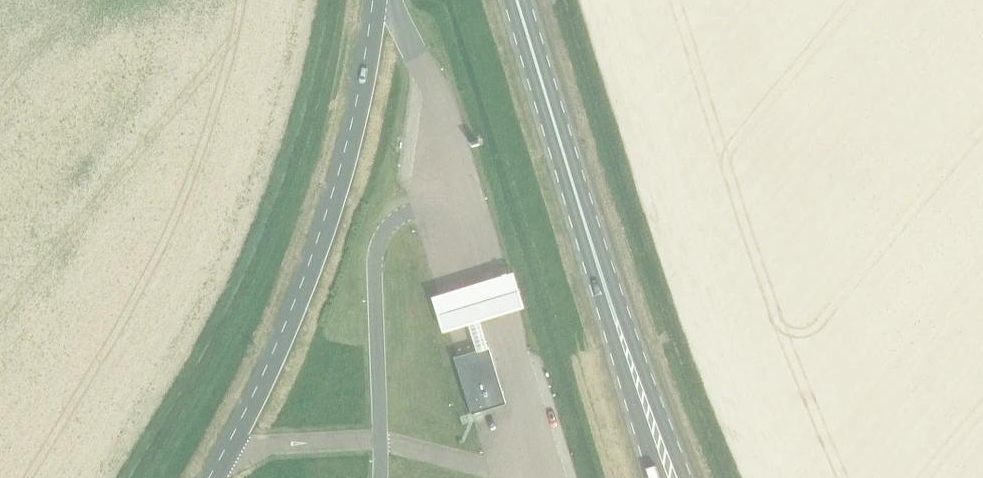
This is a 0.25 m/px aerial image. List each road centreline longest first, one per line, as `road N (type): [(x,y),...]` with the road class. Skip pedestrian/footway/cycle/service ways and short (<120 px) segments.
road 1 (primary): [(379,0),(333,211),(300,307),(216,477)]
road 2 (primary): [(686,477),(557,137)]
road 3 (primary): [(557,137),(656,477)]
road 4 (primary): [(557,137),(514,0)]

